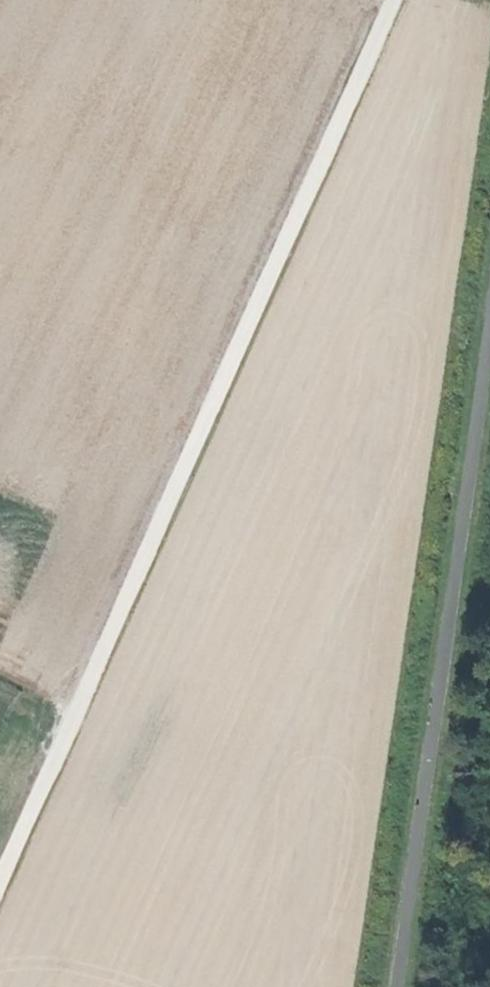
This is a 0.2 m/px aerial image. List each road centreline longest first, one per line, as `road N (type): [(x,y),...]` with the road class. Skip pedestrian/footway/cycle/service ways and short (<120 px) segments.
road 1 (track): [(386,0),(0,877)]
road 2 (track): [(398,986),(489,355)]

